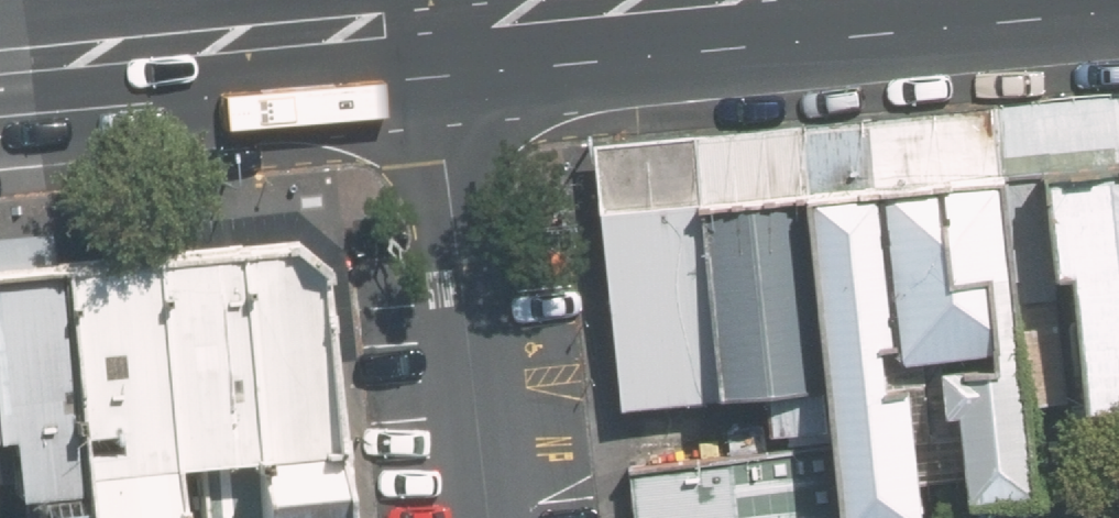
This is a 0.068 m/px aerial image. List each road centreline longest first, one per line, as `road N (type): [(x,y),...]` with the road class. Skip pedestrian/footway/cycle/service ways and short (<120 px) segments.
road 1 (residential): [(432,20),(487,517)]
road 2 (secondary): [(0,61),(432,20)]
road 3 (secondary): [(432,20),(624,0)]

